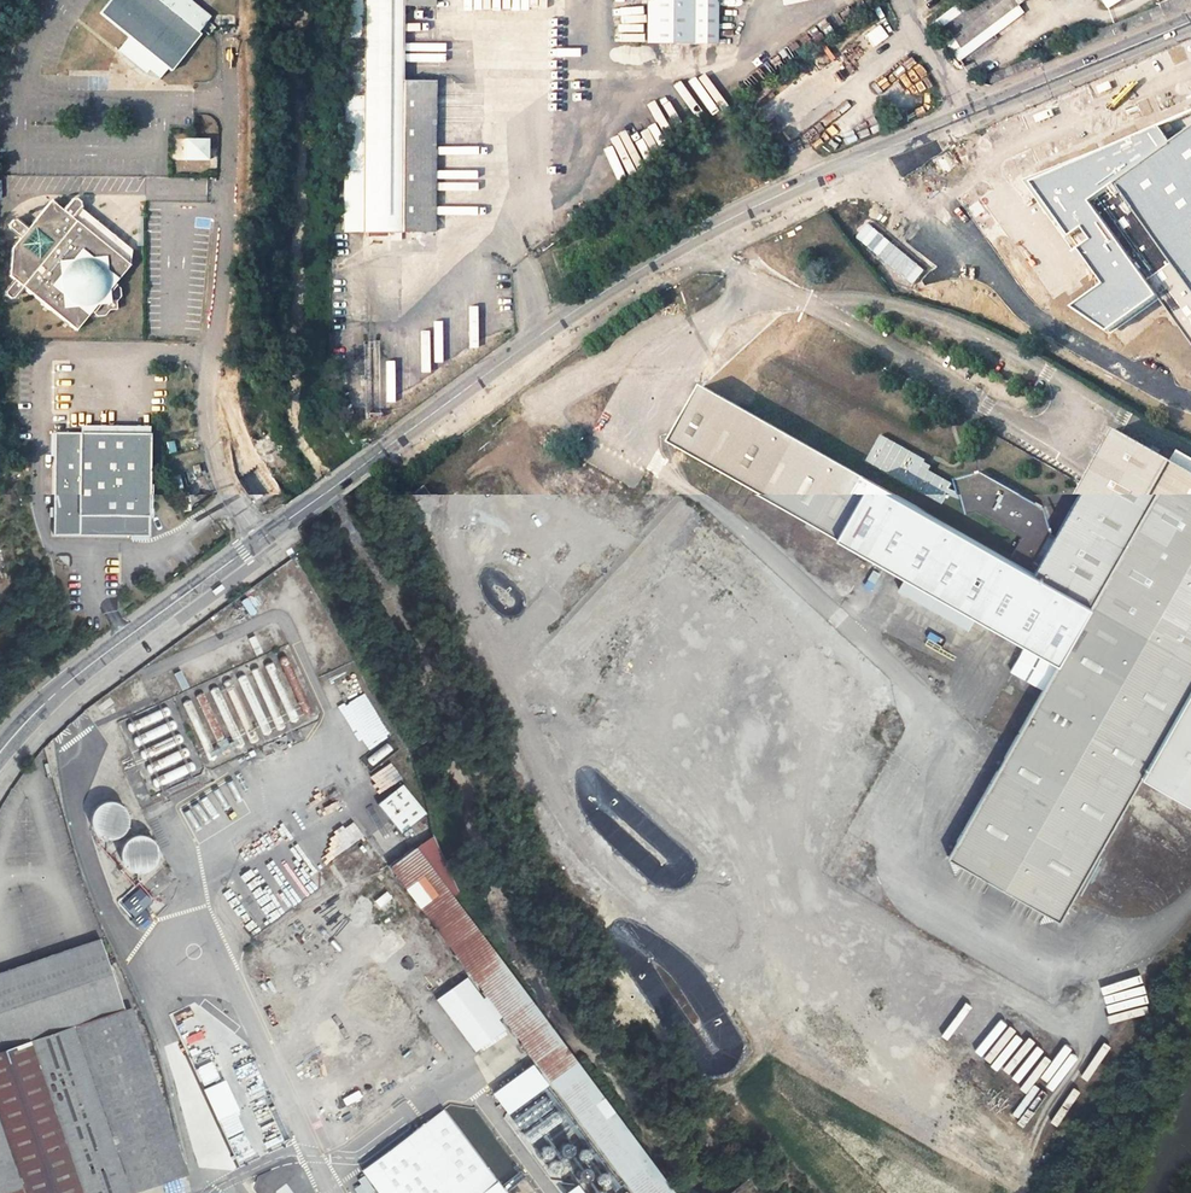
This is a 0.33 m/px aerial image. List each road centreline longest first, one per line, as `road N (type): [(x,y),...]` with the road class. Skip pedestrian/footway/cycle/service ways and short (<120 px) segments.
road 1 (tertiary): [(1190,22),(765,203),(672,251),(560,321),(279,528)]
road 2 (residential): [(259,542),(224,492),(207,438),(206,387),(225,270),(229,38)]
road 3 (tertiary): [(0,758),(61,690),(259,542)]

